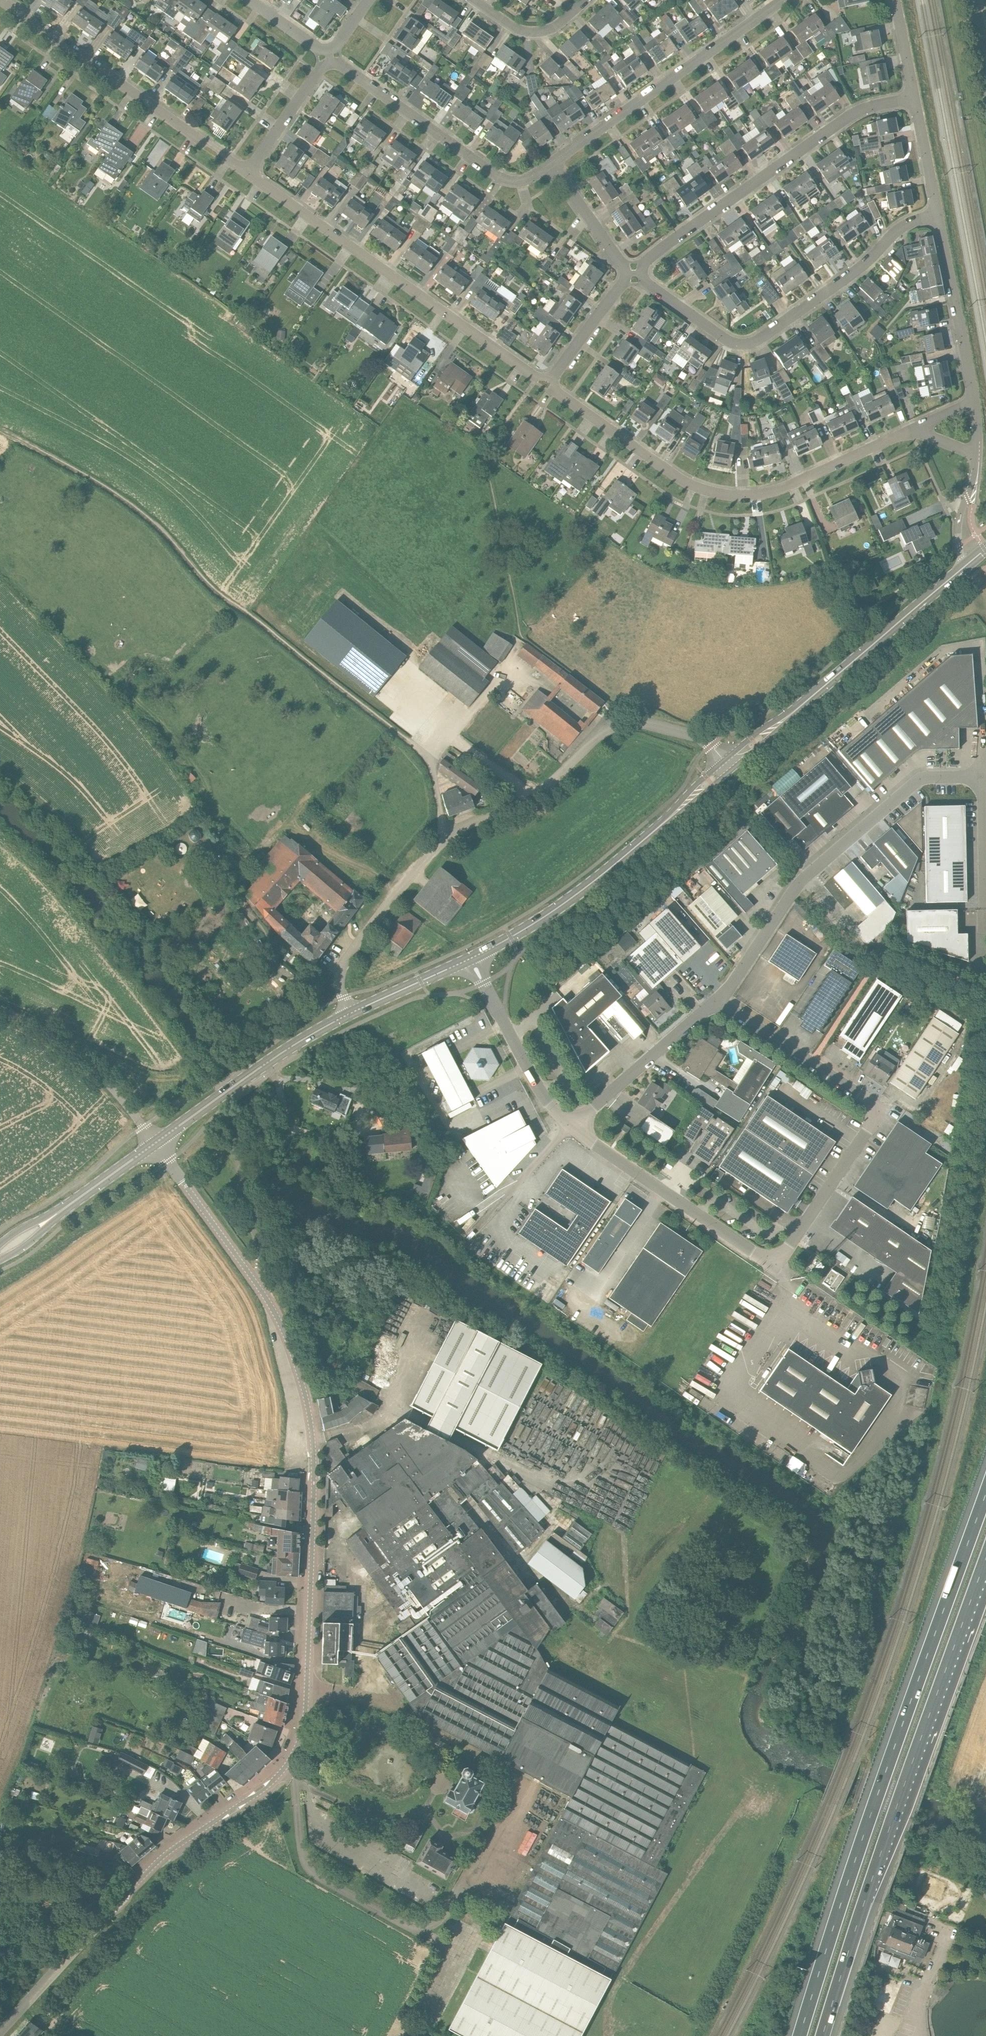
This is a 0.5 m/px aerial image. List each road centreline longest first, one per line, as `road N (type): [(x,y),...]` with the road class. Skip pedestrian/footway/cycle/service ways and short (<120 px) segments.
road 1 (unclassified): [(2,2035),(146,1872),(281,1771),(305,1716),(314,1437),(308,1402),(270,1303),(156,1144)]
road 2 (unclassified): [(721,998),(880,1111),(778,1262),(571,1124)]
road 3 (motorway): [(985,1492),(800,2035)]
road 4 (track): [(0,431),(126,501),(237,609),(406,741)]
road 5 (motorway): [(823,2035),(985,1559)]
road 6 (residential): [(553,376),(558,391),(715,491),(778,488),(920,425)]
road 7 (residential): [(249,169),(535,376),(553,376)]
road 8 (residential): [(643,273),(722,337),(747,344),(876,257),(903,224),(937,214)]
road 9 (unclassified): [(721,998),(801,881),(854,834),(920,780),(982,777)]
road 10 (unclassified): [(445,841),(531,800),(624,725),(703,739),(733,765)]
road 11 (residential): [(643,273),(647,260),(860,110),(916,98)]
road 12 (tertiary): [(472,958),(559,907),(733,765)]
road 13 (tertiary): [(733,765),(961,569)]
road 14 (residential): [(3,0),(249,169)]
road 15 (residential): [(553,164),(784,0)]
road 16 (residential): [(331,63),(501,177),(521,181),(553,164)]
road 17 (tertiary): [(156,1144),(352,1012)]
road 18 (unclassified): [(352,1012),(342,988),(344,964),(445,841)]
road 19 (unclassified): [(0,1009),(94,1069),(156,1144)]
road 20 (unclassified): [(571,1124),(721,998)]
road 21 (unclassified): [(571,1124),(551,1104),(472,958)]
road 22 (residential): [(974,403),(937,214)]
road 23 (tertiary): [(0,1253),(156,1144)]
road 24 (track): [(146,1872),(0,1838)]
road 25 (residential): [(331,63),(249,169)]
road 26 (residential): [(586,0),(543,33),(518,30),(475,0)]
road 27 (tertiary): [(352,1012),(472,958)]
road 28 (residential): [(626,273),(553,164)]
road 29 (unclassified): [(983,904),(982,777)]
road 30 (residential): [(553,376),(626,273)]

